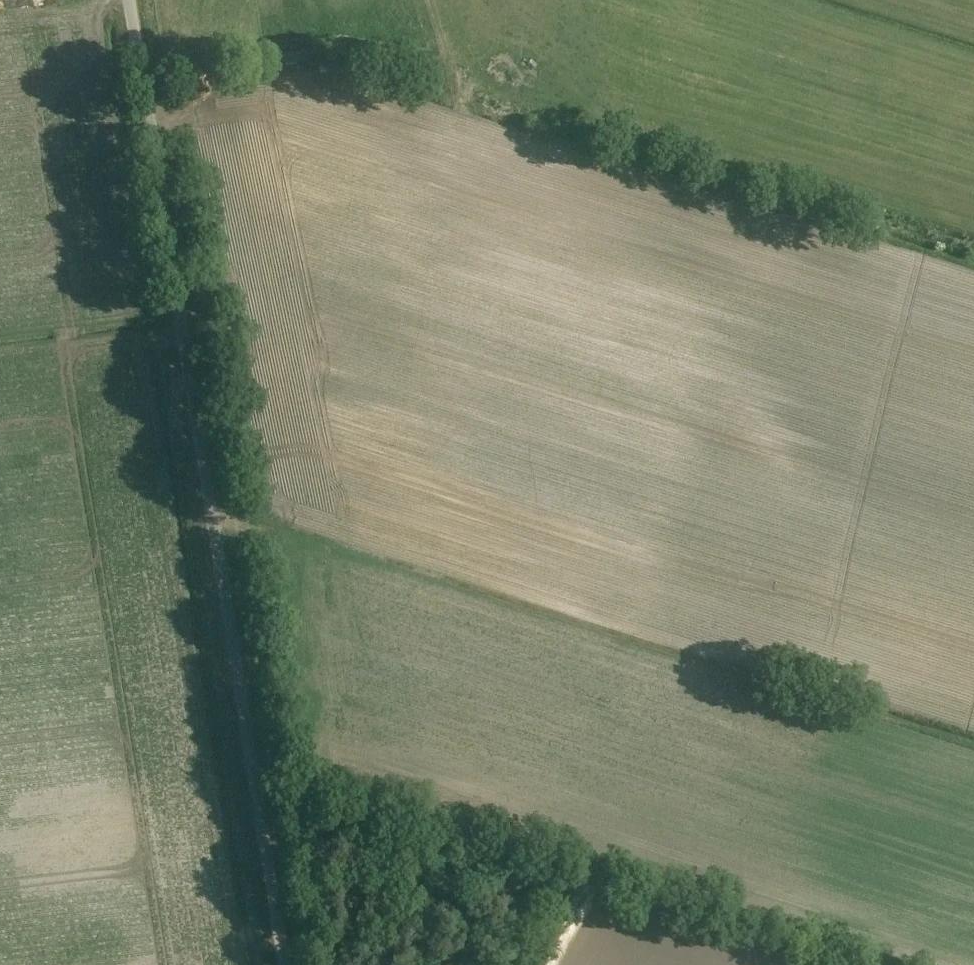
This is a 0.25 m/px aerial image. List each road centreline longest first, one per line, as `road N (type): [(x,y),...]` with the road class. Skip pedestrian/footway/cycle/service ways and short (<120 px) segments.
road 1 (unclassified): [(285,964),(130,0)]

